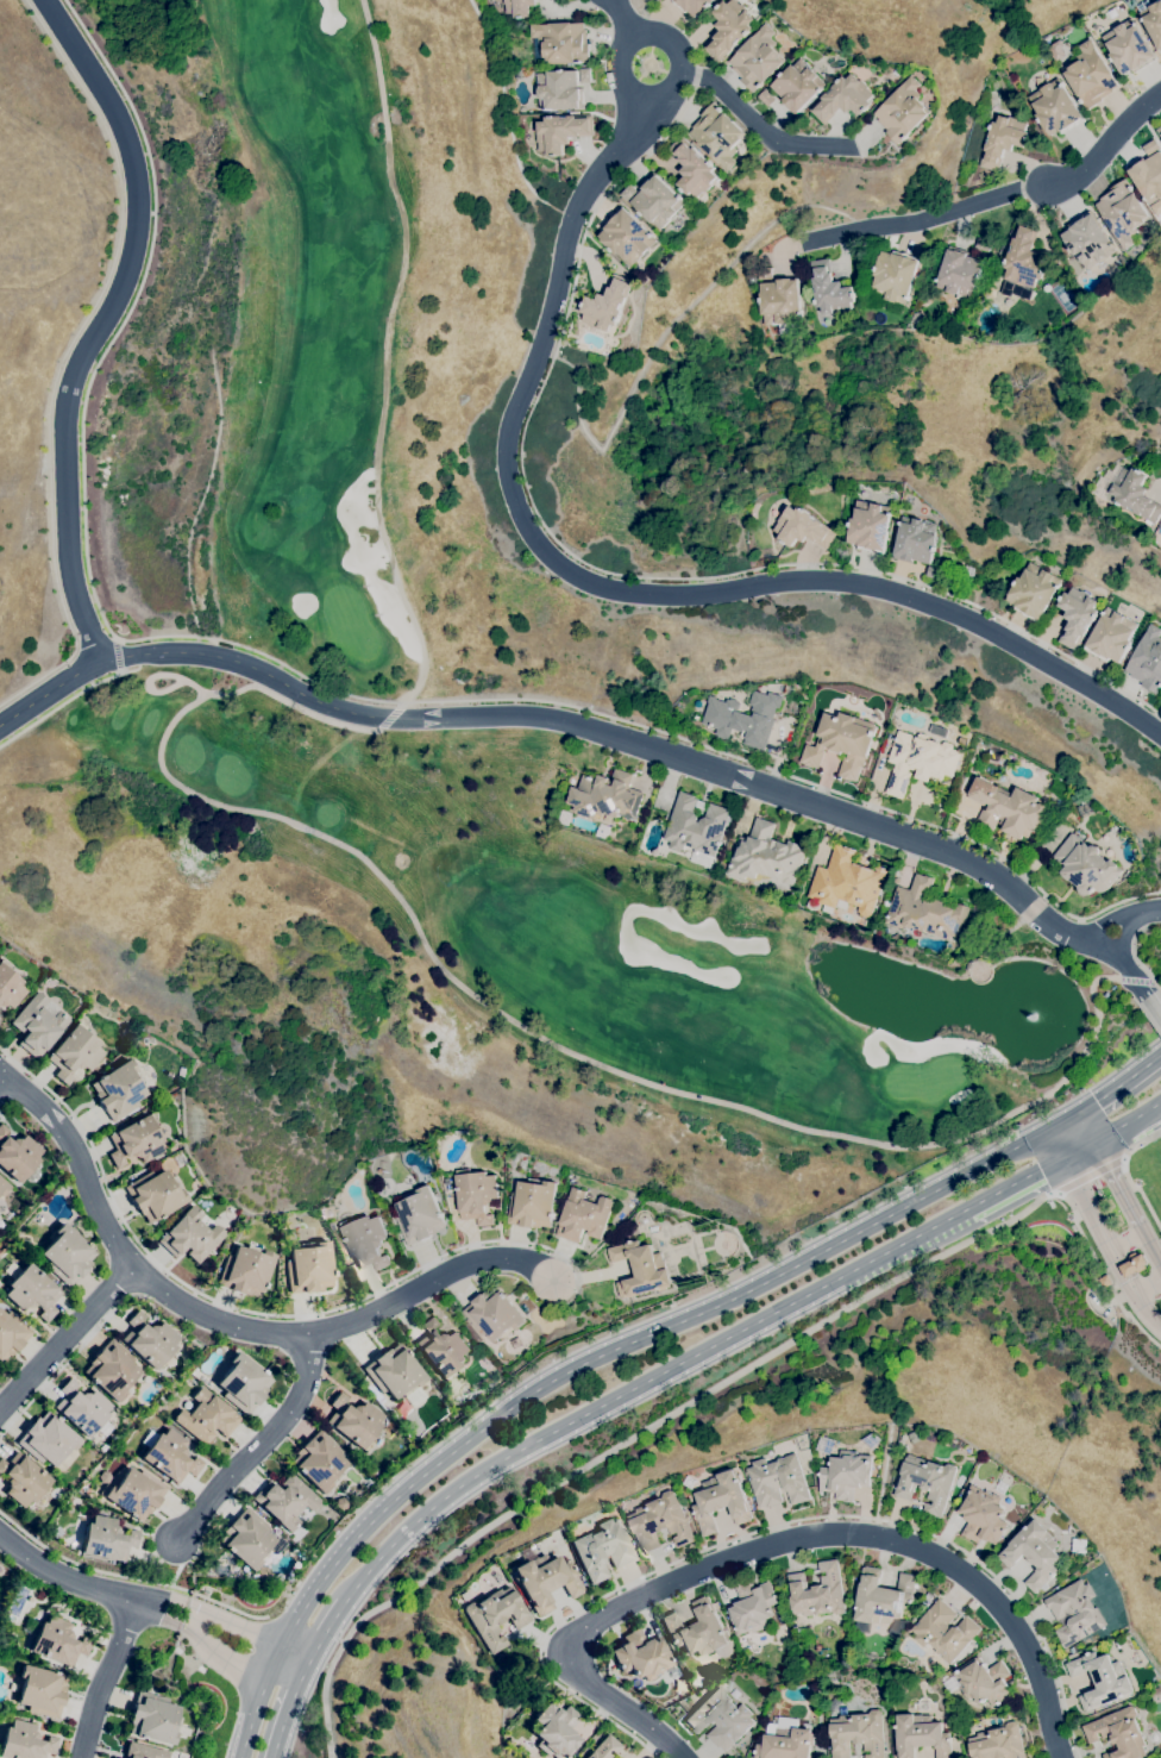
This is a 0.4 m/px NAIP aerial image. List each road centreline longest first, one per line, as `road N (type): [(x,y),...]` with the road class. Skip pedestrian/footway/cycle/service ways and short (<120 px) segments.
road 1 (residential): [(1160,735),(1018,642),(864,586),(809,581),(641,599),(576,580),(551,557),(516,505),(506,464),(508,420),(542,356),(570,223),(633,130),(645,96)]
road 2 (residential): [(1147,995),(1113,953),(1042,919),(973,864),(561,724),(512,714),(407,734),(343,722),(234,658),(99,661)]
road 3 (secondary): [(1046,1131),(740,1296),(525,1399),(385,1509),(325,1581),(287,1645)]
road 4 (secondary): [(345,1603),(422,1518),(498,1463),(966,1210)]
road 5 (residential): [(50,0),(127,139),(146,224),(127,300),(77,374),(73,583),(99,661)]
road 6 (residential): [(0,1074),(62,1127),(127,1270),(213,1322),(309,1339)]
road 7 (residential): [(803,1534),(655,1588),(566,1646),(570,1663),(685,1757)]
road 8 (residential): [(1160,92),(1080,177),(921,223),(802,245)]
road 9 (residential): [(1062,1757),(1024,1640),(983,1588),(908,1543),(803,1534)]
road 10 (residential): [(309,1339),(389,1310),(491,1256),(553,1283)]
road 11 (residential): [(177,1543),(303,1397),(309,1339)]
road 12 (residential): [(127,1270),(0,1418)]
road 13 (residential): [(645,96),(669,89),(680,68),(674,46),(647,33),(633,38),(617,62),(622,81),(645,96)]
road 14 (residential): [(139,1601),(101,1691),(84,1757)]
road 15 (residential): [(139,1601),(61,1578),(0,1533)]

